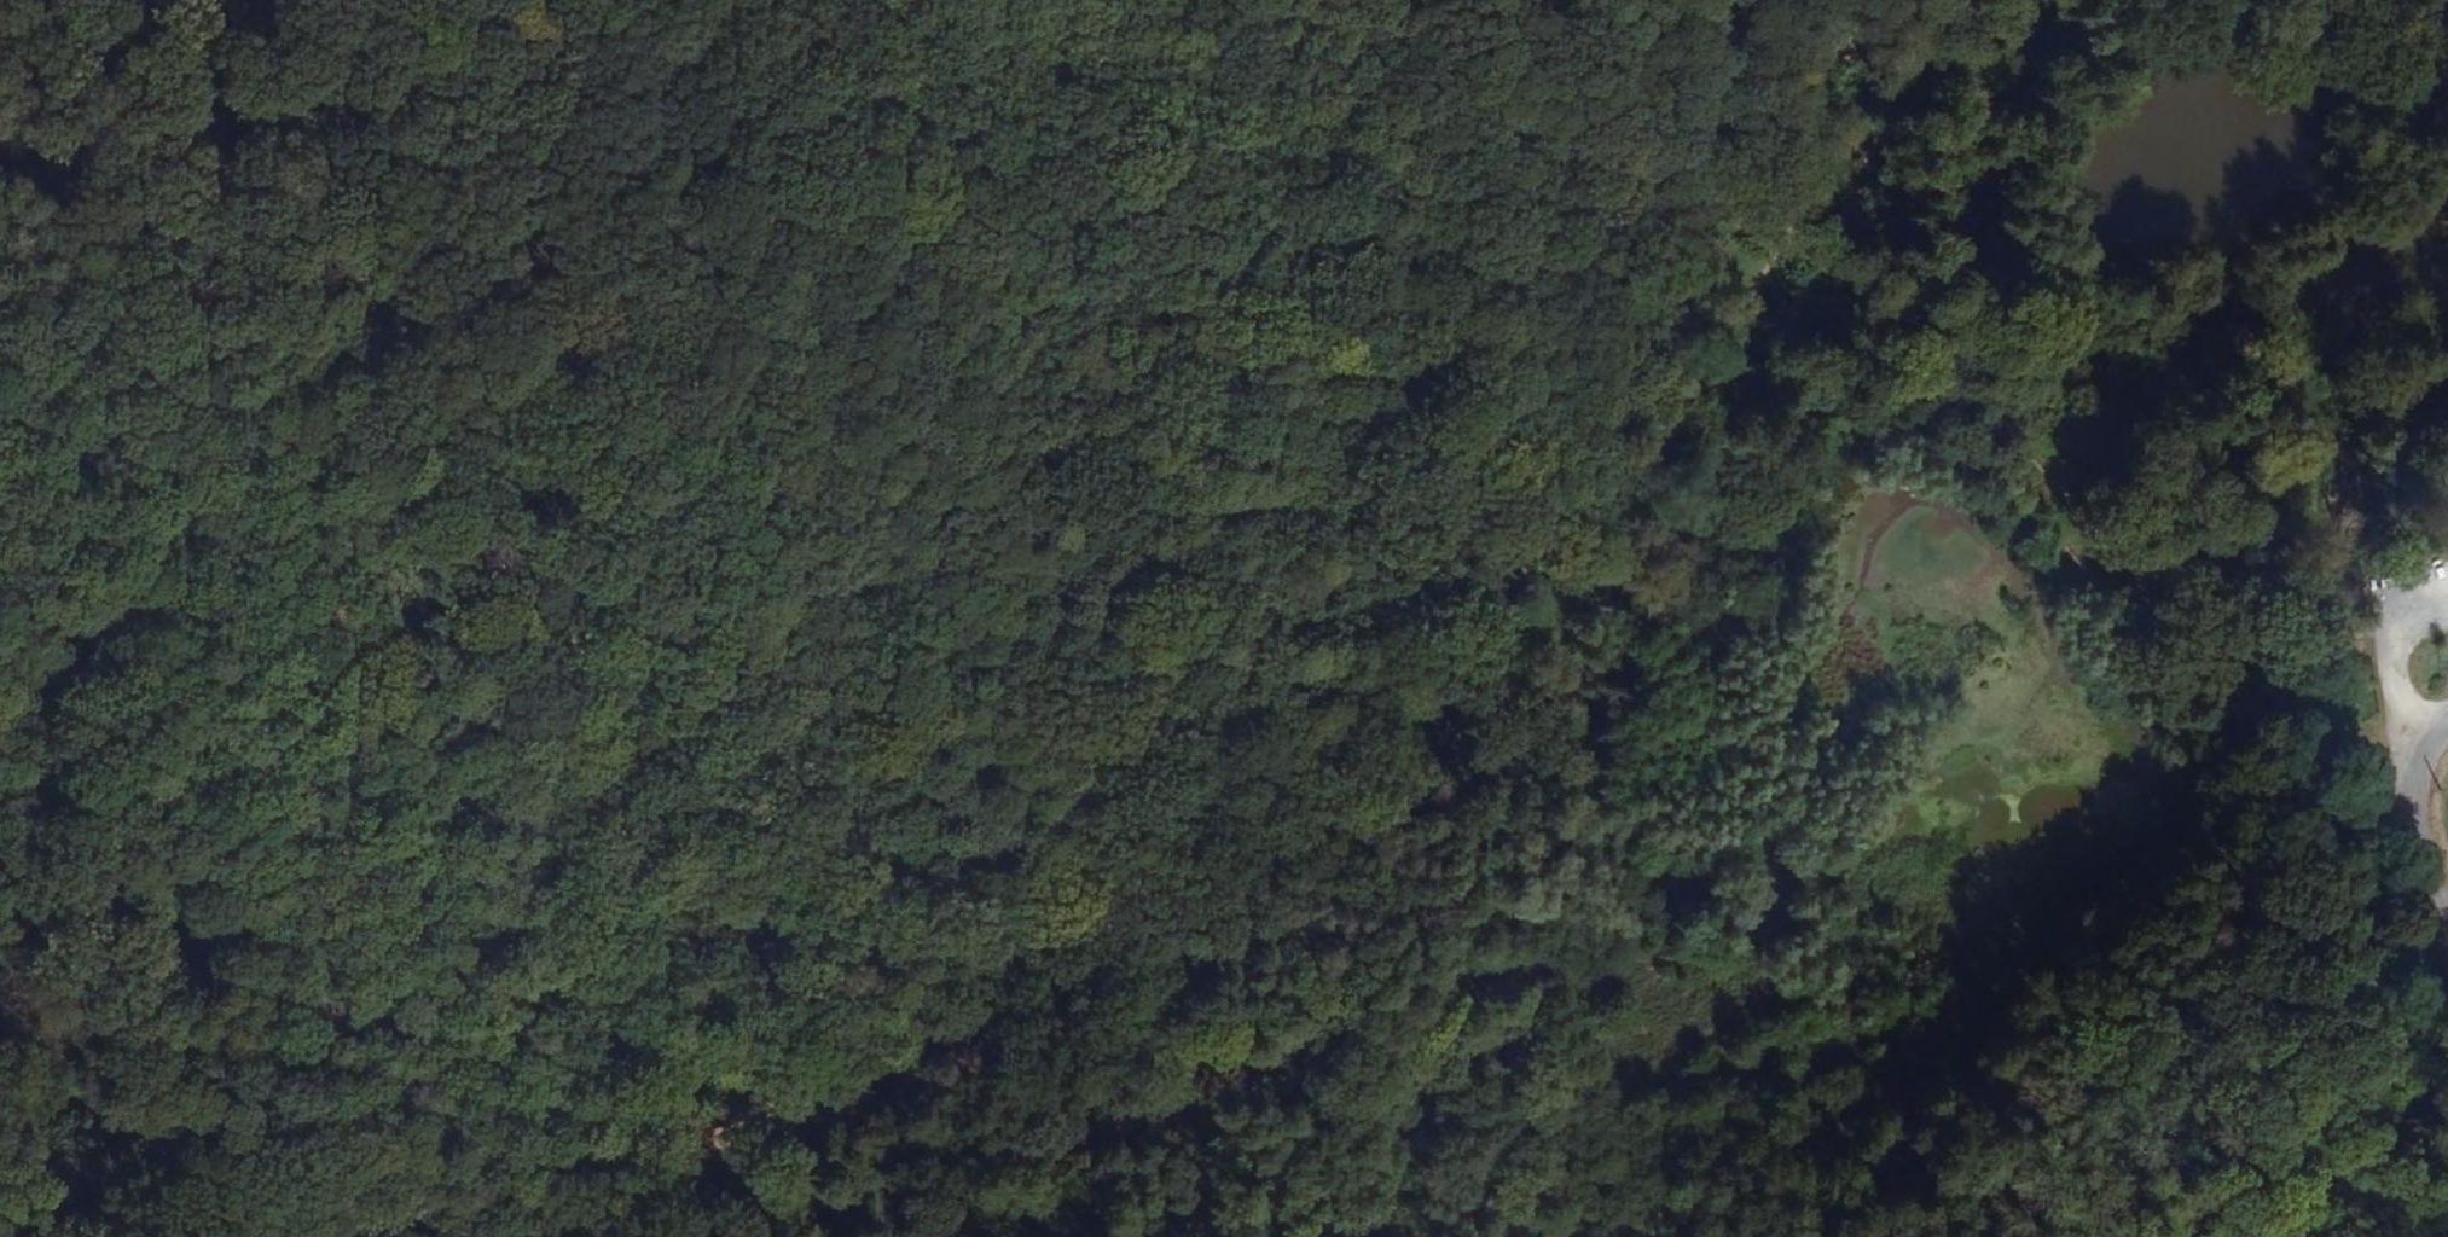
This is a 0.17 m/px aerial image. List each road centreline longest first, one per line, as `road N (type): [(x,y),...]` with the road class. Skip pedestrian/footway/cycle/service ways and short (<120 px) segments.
road 1 (unclassified): [(2427,738),(2411,770),(2412,819),(2447,898)]
road 2 (track): [(97,0),(69,56),(0,126)]

